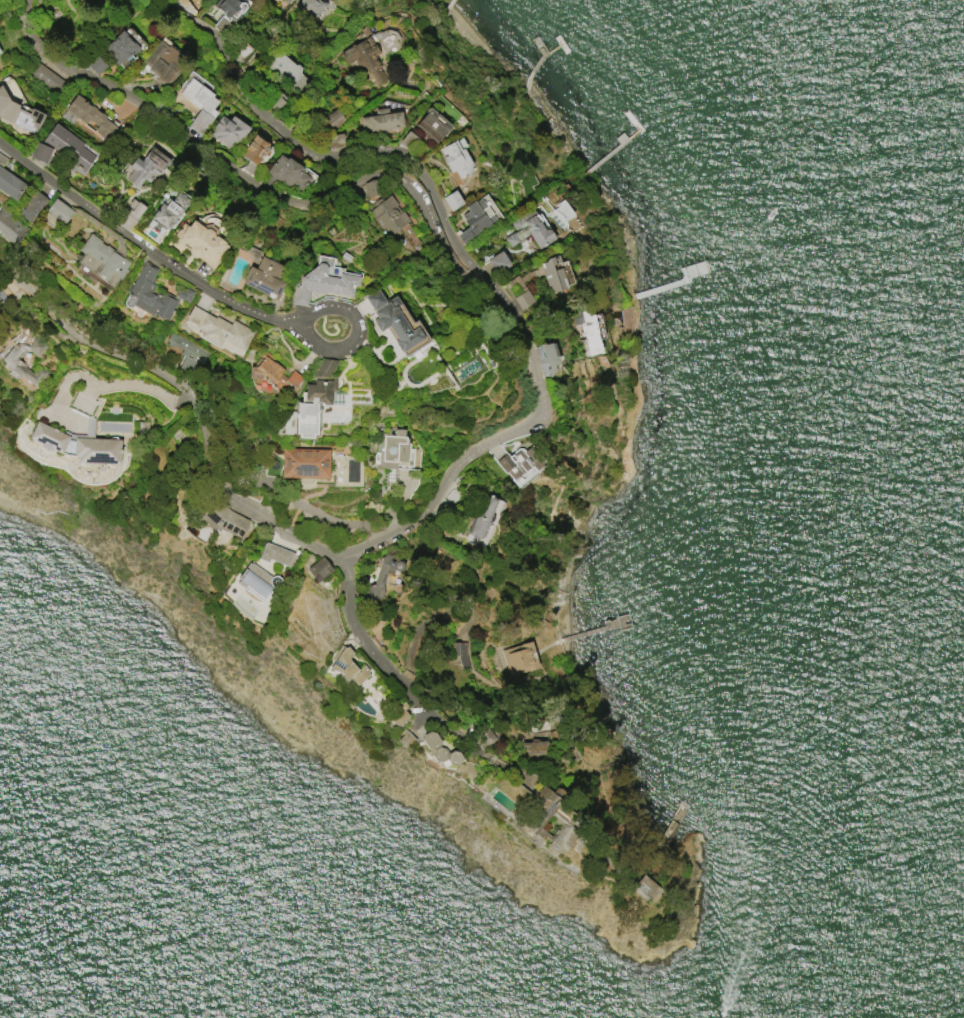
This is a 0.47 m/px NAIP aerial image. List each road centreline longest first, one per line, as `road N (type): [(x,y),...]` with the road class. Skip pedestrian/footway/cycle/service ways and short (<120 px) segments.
road 1 (residential): [(28,0),(29,37),(51,61),(141,103),(270,197),(314,203),(378,177),(412,191),(441,249),(490,292)]
road 2 (residential): [(500,308),(451,244),(427,185),(404,161),(305,152),(255,110),(212,35),(163,0)]
road 3 (residential): [(0,268),(128,364),(190,393),(216,481),(238,511),(343,562)]
road 4 (residential): [(0,141),(207,289),(305,325)]
road 5 (residential): [(343,562),(362,642),(541,815)]
road 6 (residential): [(343,562),(414,520),(455,464),(528,420),(535,409),(526,359)]
road 7 (residential): [(305,325),(322,348),(341,349),(357,341),(361,327),(330,309),(305,325)]

